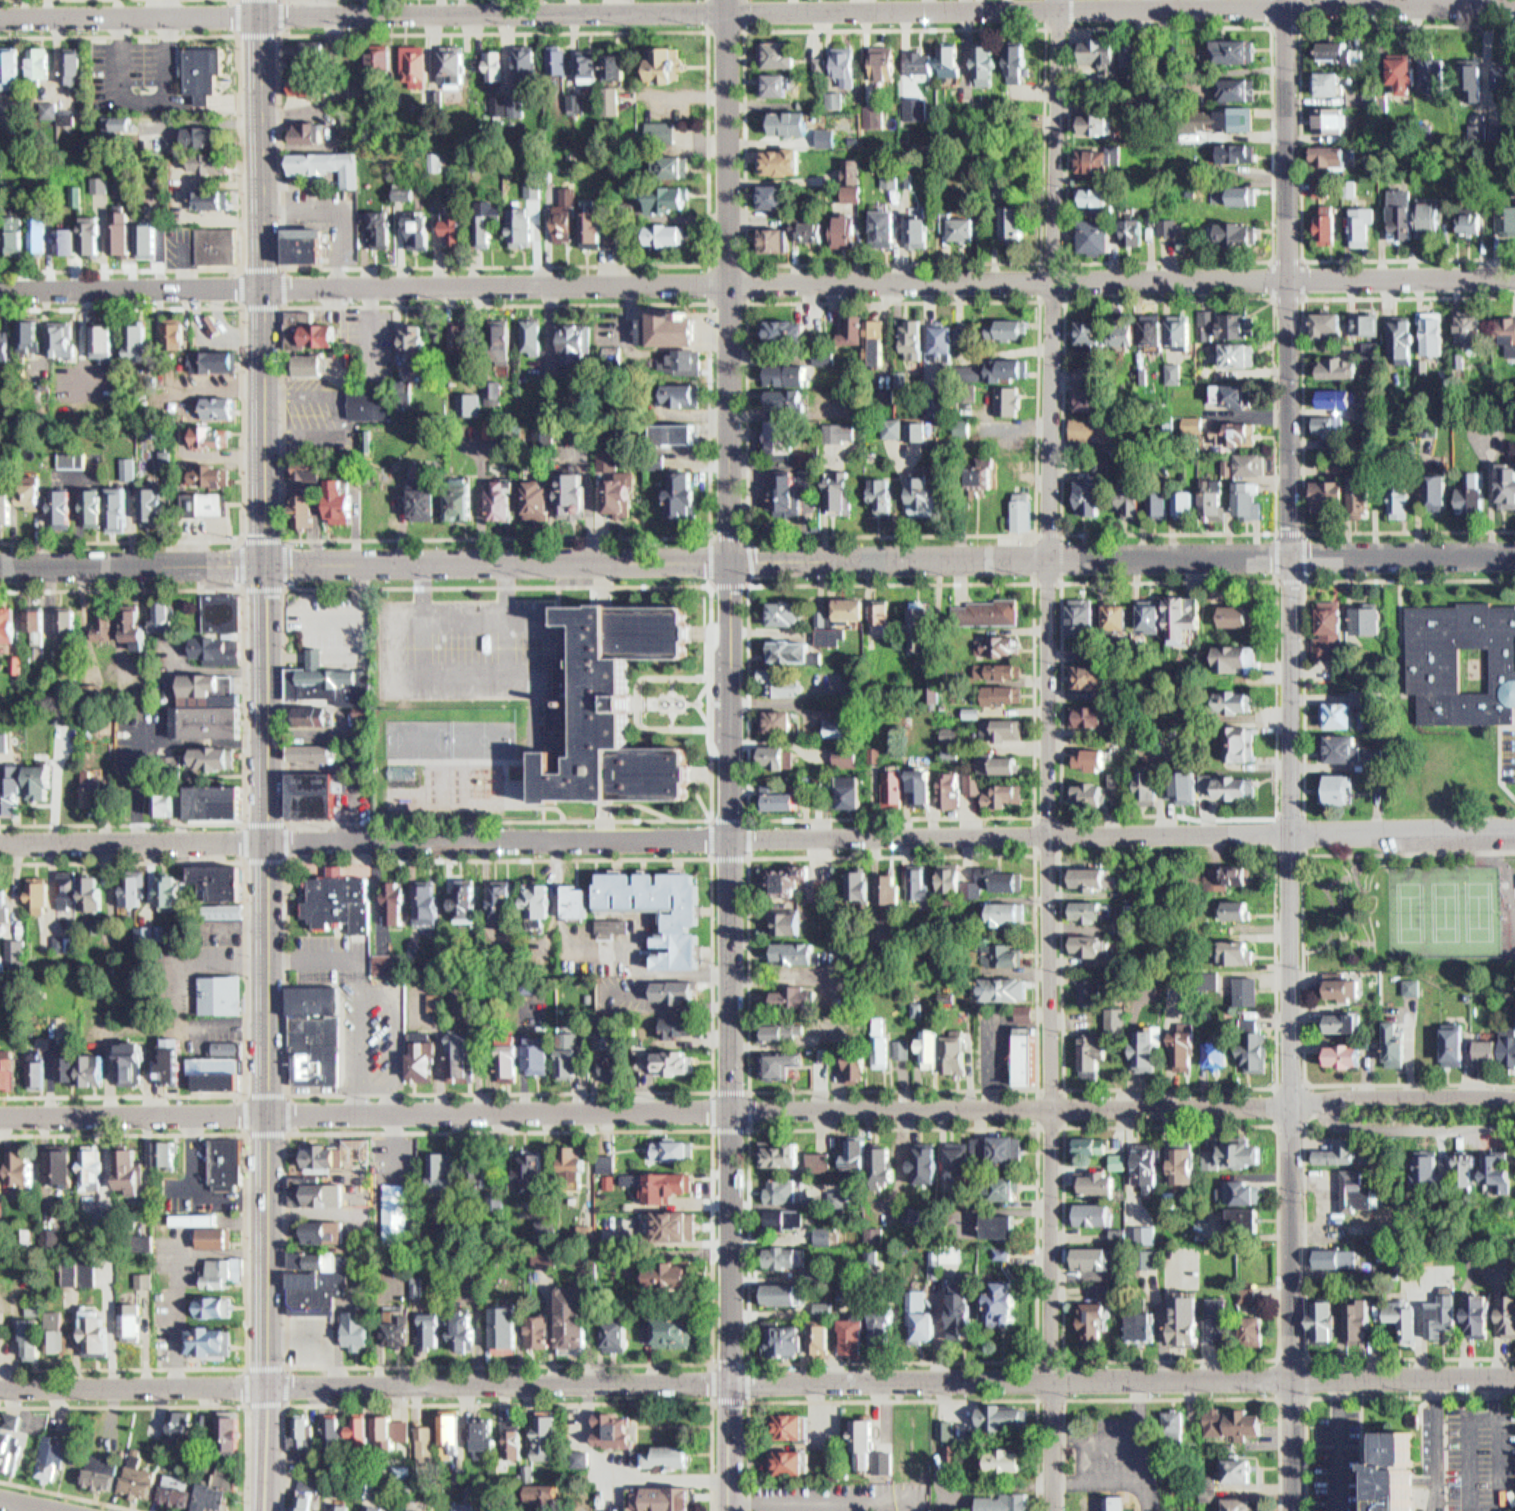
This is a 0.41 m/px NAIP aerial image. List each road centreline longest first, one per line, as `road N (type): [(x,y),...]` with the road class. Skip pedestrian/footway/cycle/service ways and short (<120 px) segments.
road 1 (residential): [(1053,1510),(1047,532),(1057,0)]
road 2 (tertiary): [(264,1510),(268,821),(258,0)]
road 3 (residential): [(1295,1510),(1286,0)]
road 4 (residential): [(728,1510),(727,0)]
road 5 (residential): [(1514,5),(728,11)]
road 6 (residential): [(729,839),(1514,829)]
road 7 (residential): [(1514,1377),(729,1381)]
road 8 (residential): [(1514,278),(729,282)]
road 9 (residential): [(1514,553),(730,561)]
road 10 (residential): [(1514,1096),(732,1108)]
road 11 (residential): [(0,1116),(732,1108)]
road 12 (residential): [(730,561),(0,568)]
road 13 (residential): [(0,290),(729,282)]
road 14 (residential): [(729,1381),(0,1388)]
road 15 (residential): [(0,842),(729,839)]
road 16 (residential): [(728,11),(0,16)]

